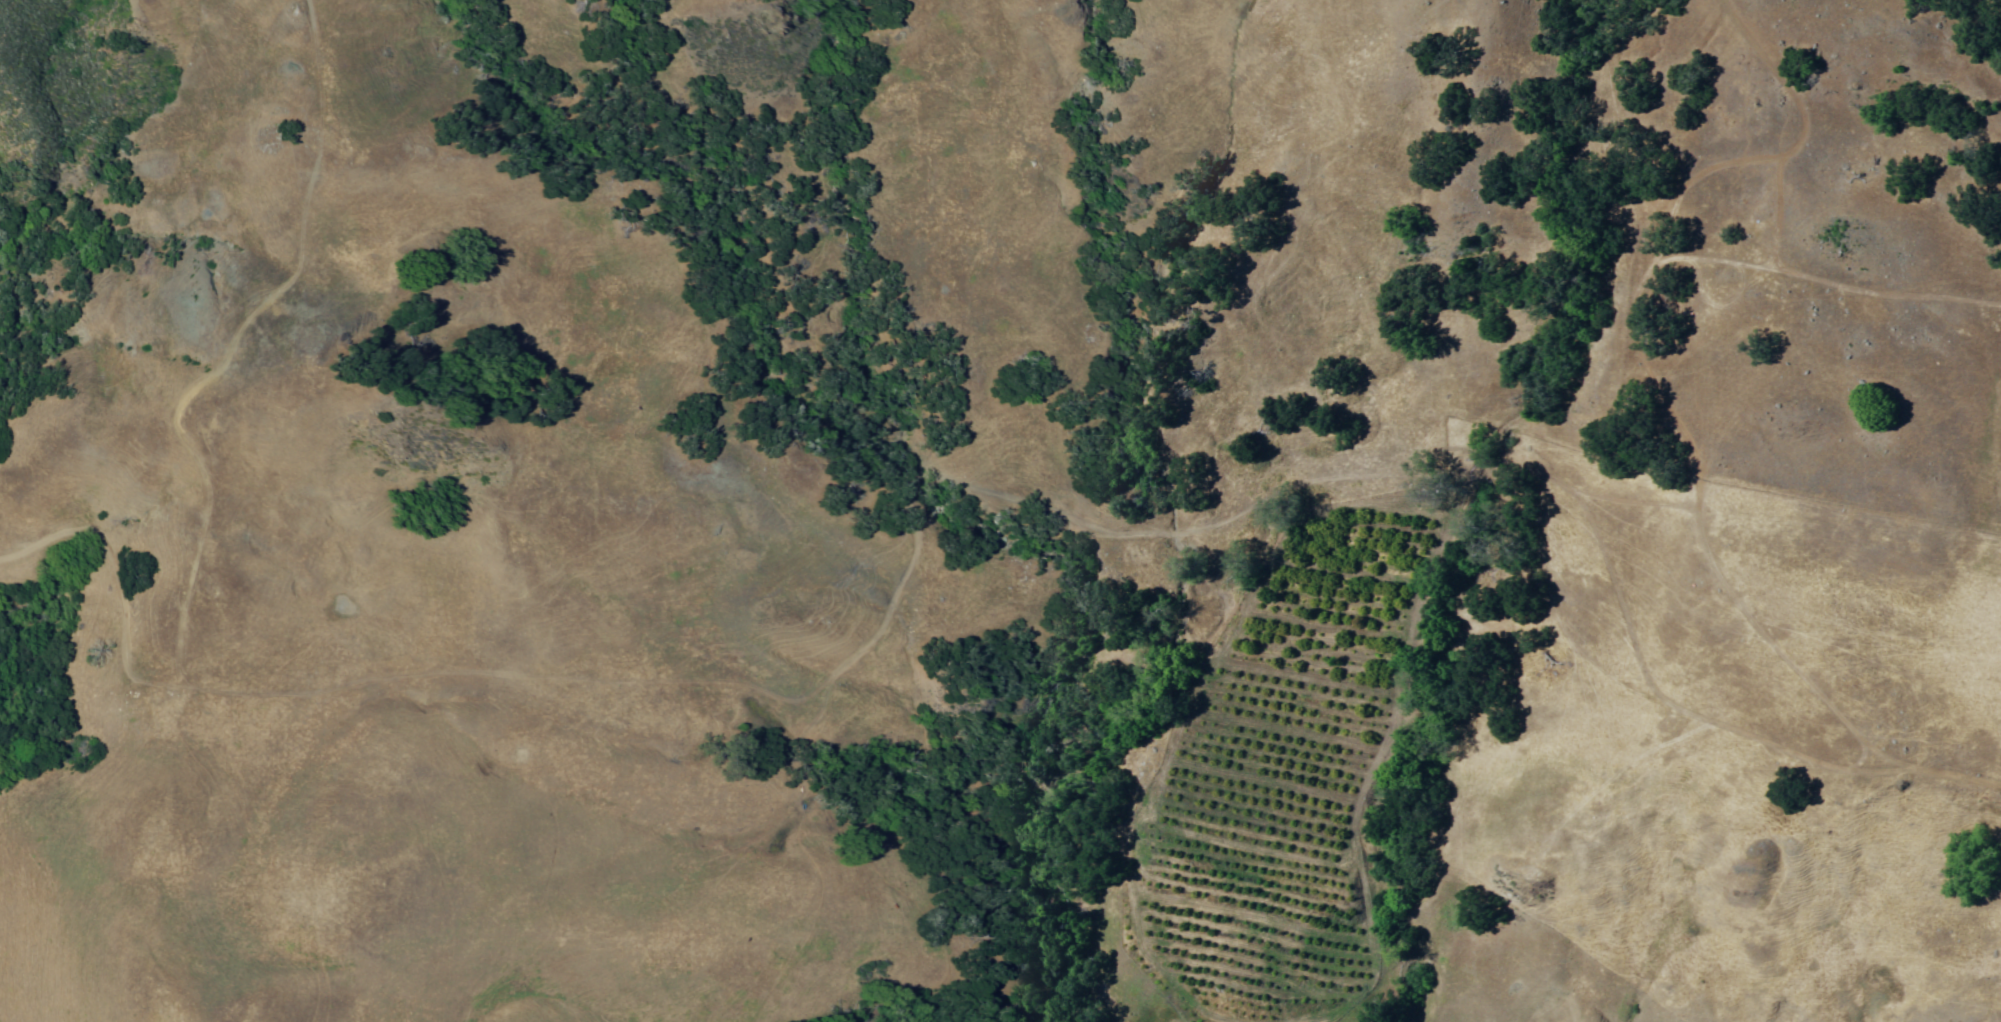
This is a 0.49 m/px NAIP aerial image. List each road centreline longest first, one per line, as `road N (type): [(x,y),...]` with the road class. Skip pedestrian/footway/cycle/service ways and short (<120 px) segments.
road 1 (track): [(2000,783),(1870,739),(1741,601),(1703,537),(1690,446),(1631,343),(1630,203),(1741,144),(1776,140),(1801,125),(1801,97),(1730,0)]
road 2 (track): [(306,0),(323,137),(297,277),(249,320),(223,368),(172,414),(203,469),(209,501),(180,624),(177,685),(127,674),(129,615),(100,538),(77,536),(0,560)]

